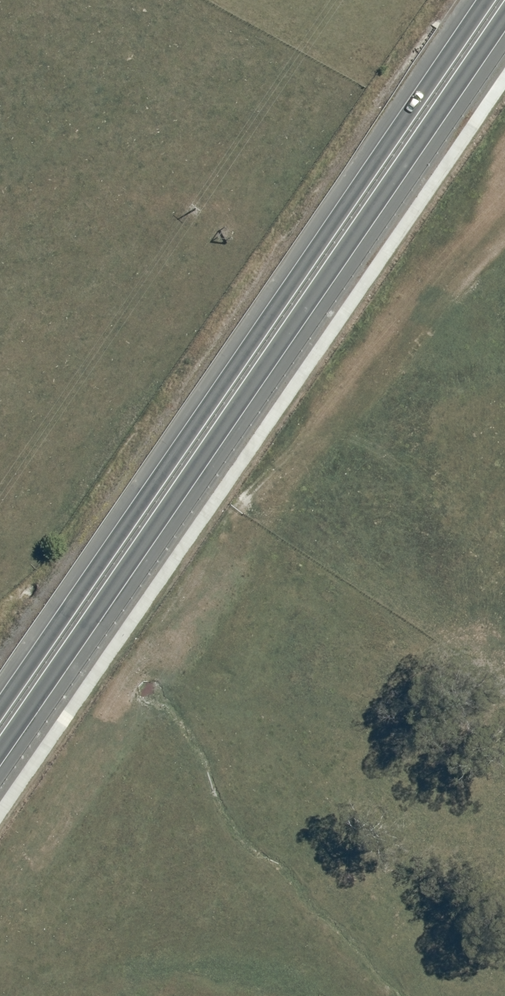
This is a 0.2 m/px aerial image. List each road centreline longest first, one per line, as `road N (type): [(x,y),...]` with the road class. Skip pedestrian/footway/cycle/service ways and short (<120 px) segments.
road 1 (trunk): [(504,30),(0,764)]
road 2 (trunk): [(0,702),(480,0)]

